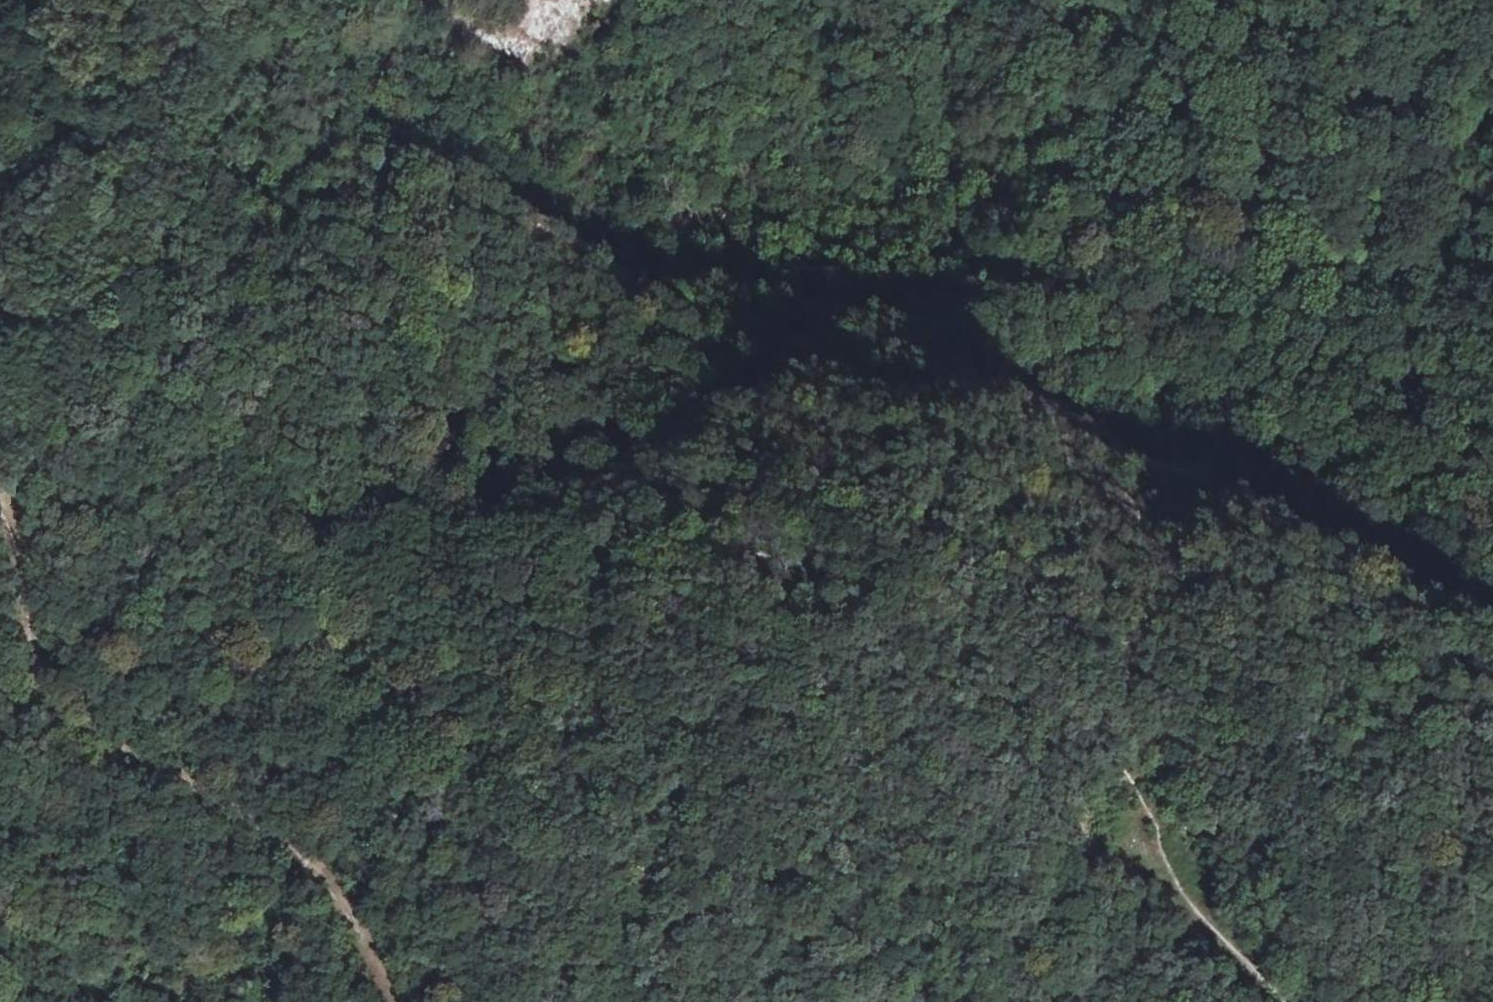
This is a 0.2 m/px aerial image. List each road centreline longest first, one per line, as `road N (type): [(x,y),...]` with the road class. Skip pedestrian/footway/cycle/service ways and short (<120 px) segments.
road 1 (track): [(391,1001),(346,904),(314,869),(202,784),(52,711),(42,694),(21,554),(0,503)]
road 2 (track): [(1138,832),(1273,1001)]

